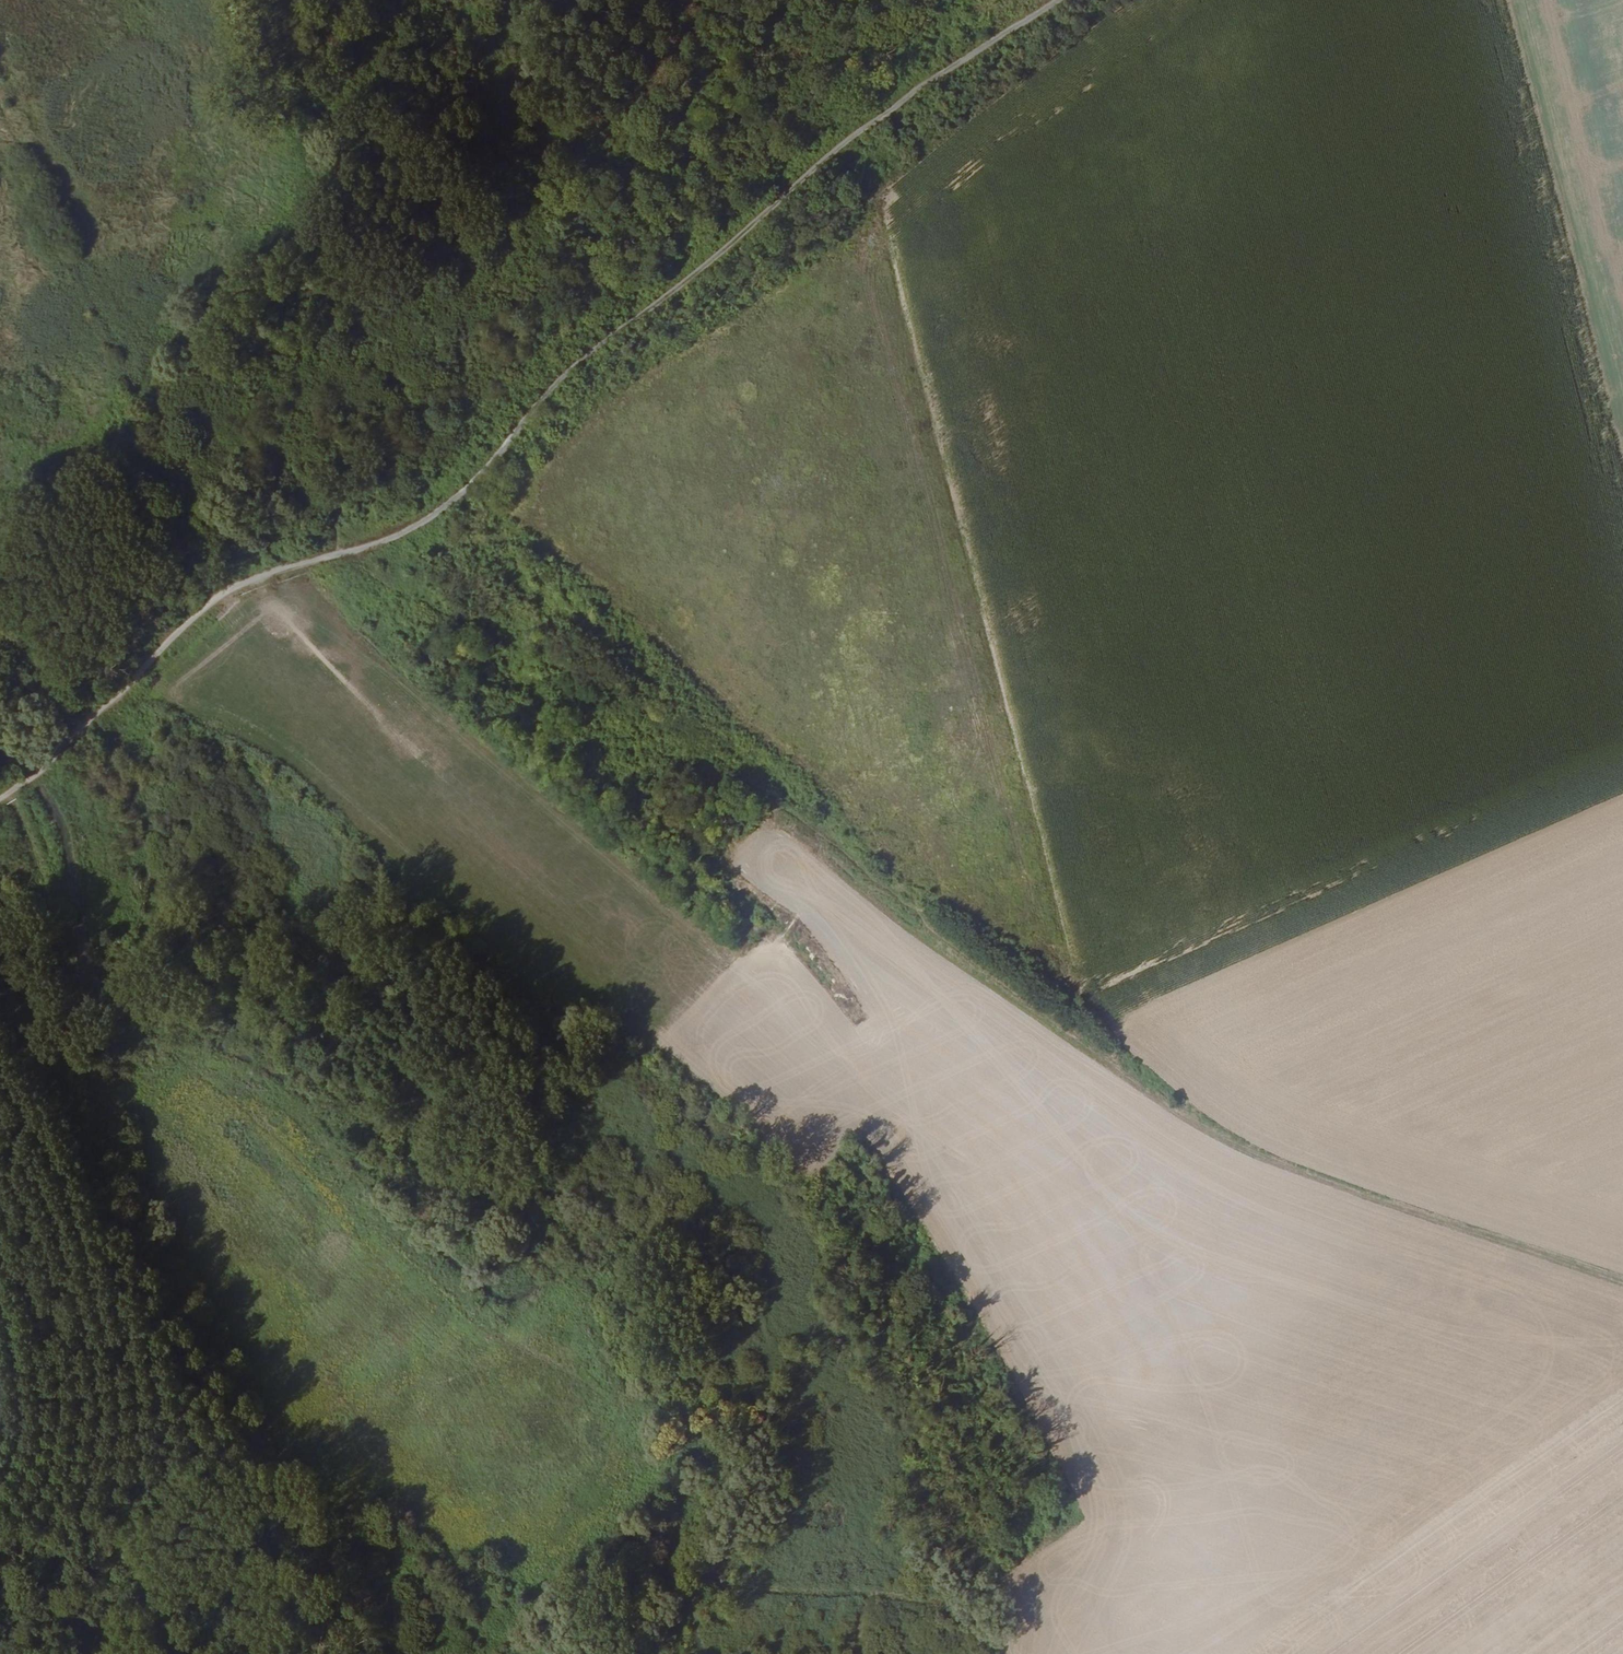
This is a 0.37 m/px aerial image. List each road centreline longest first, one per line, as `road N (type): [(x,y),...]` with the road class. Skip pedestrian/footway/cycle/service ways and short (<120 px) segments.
road 1 (track): [(1054,0),(868,124),(709,262),(594,348),(446,506),(395,538),(231,588),(73,729),(47,765),(0,797)]
road 2 (primary): [(904,1653),(0,1267)]

